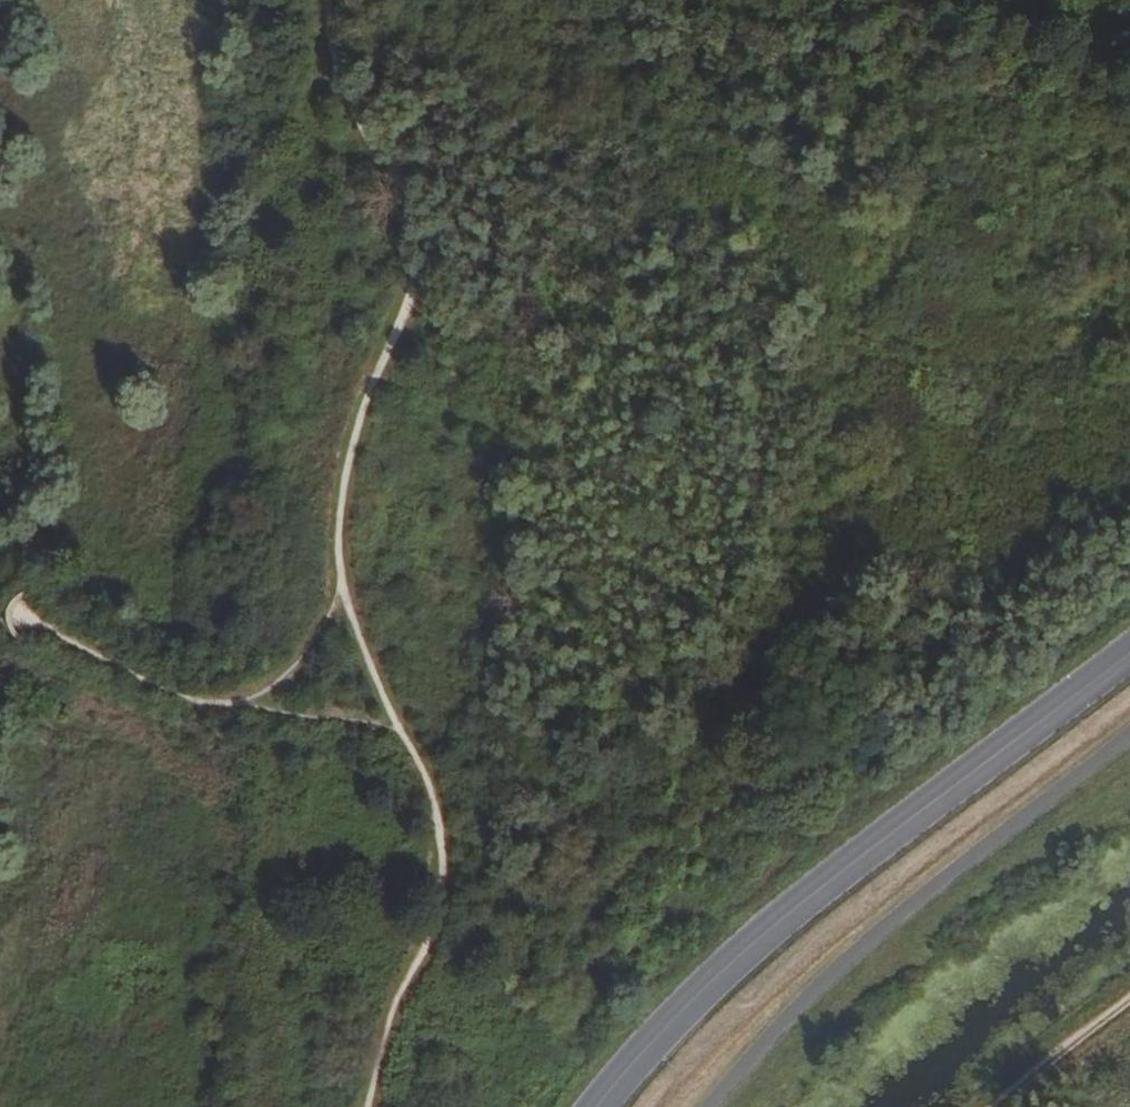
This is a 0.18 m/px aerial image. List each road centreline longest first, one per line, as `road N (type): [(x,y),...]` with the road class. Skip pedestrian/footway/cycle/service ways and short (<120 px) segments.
road 1 (primary): [(1129,654),(738,957),(598,1106)]

